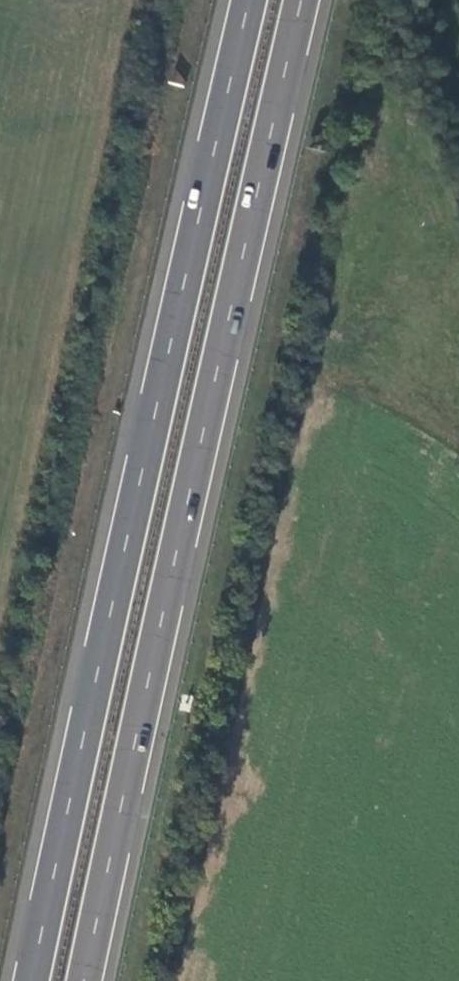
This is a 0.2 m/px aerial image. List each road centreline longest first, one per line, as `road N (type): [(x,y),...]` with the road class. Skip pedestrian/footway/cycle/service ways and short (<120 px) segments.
road 1 (trunk): [(250,0),(32,980)]
road 2 (trunk): [(85,980),(302,0)]

